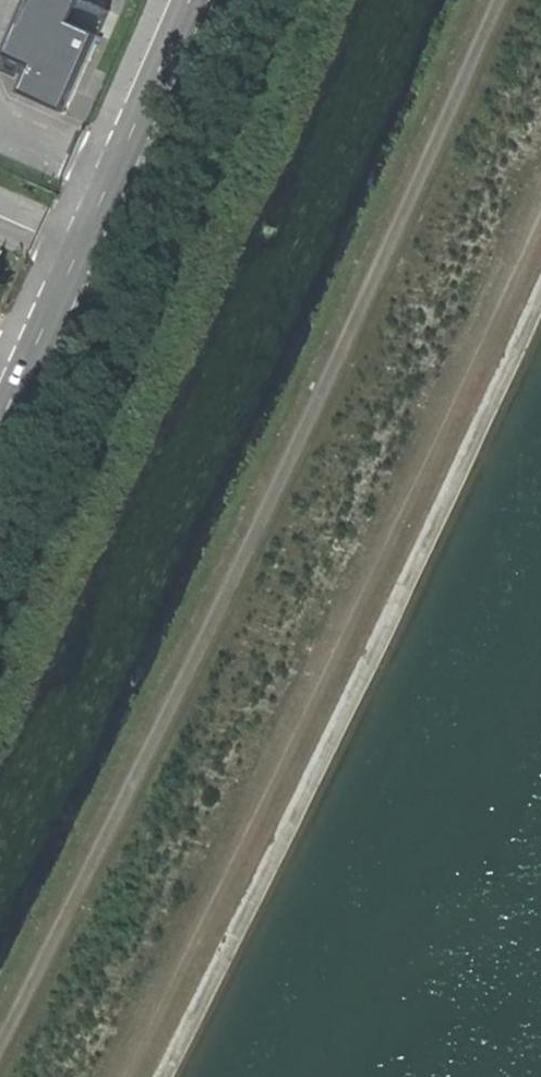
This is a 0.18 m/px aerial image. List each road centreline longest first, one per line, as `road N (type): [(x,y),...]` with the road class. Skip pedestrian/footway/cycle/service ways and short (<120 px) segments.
road 1 (track): [(502,0),(407,225),(125,817),(0,1053)]
road 2 (track): [(114,1076),(457,399),(540,199)]
road 3 (tertiary): [(0,417),(187,0)]

